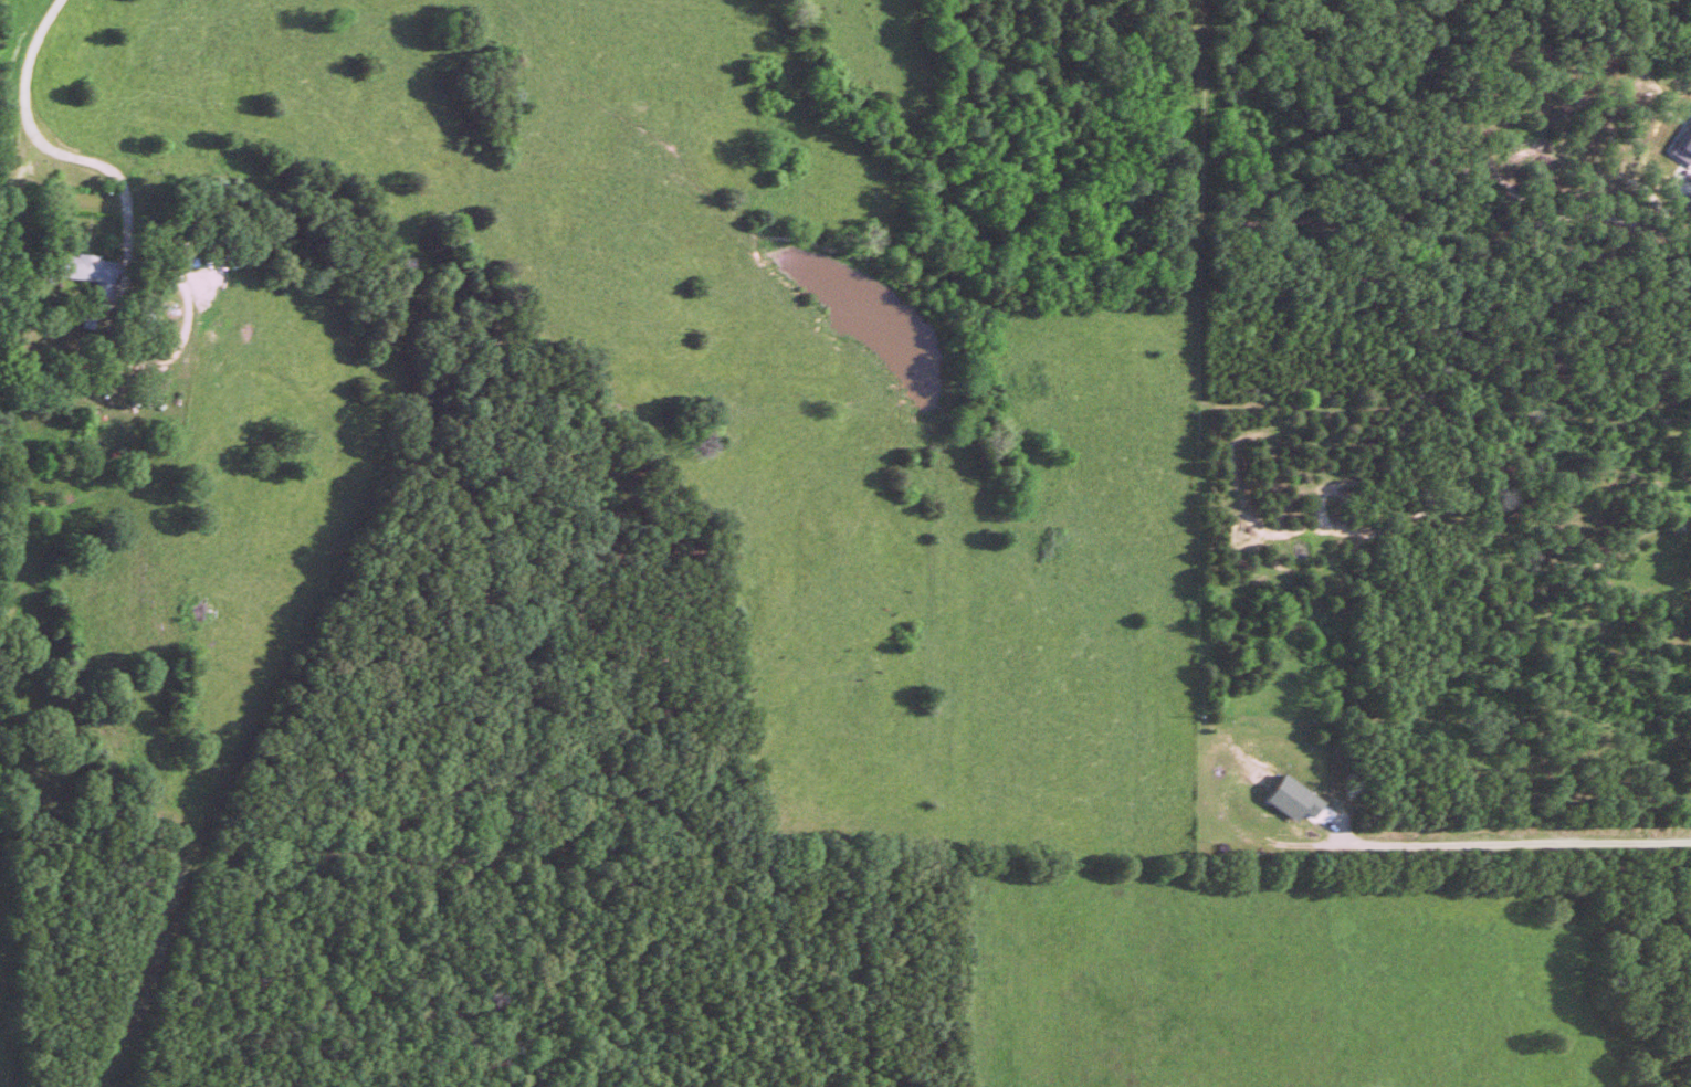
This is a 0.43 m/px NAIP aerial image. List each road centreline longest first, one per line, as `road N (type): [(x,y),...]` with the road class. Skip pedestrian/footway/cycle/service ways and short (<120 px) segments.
road 1 (residential): [(57,0),(32,42),(21,88),(28,125),(46,149),(115,163),(129,184),(128,263)]

